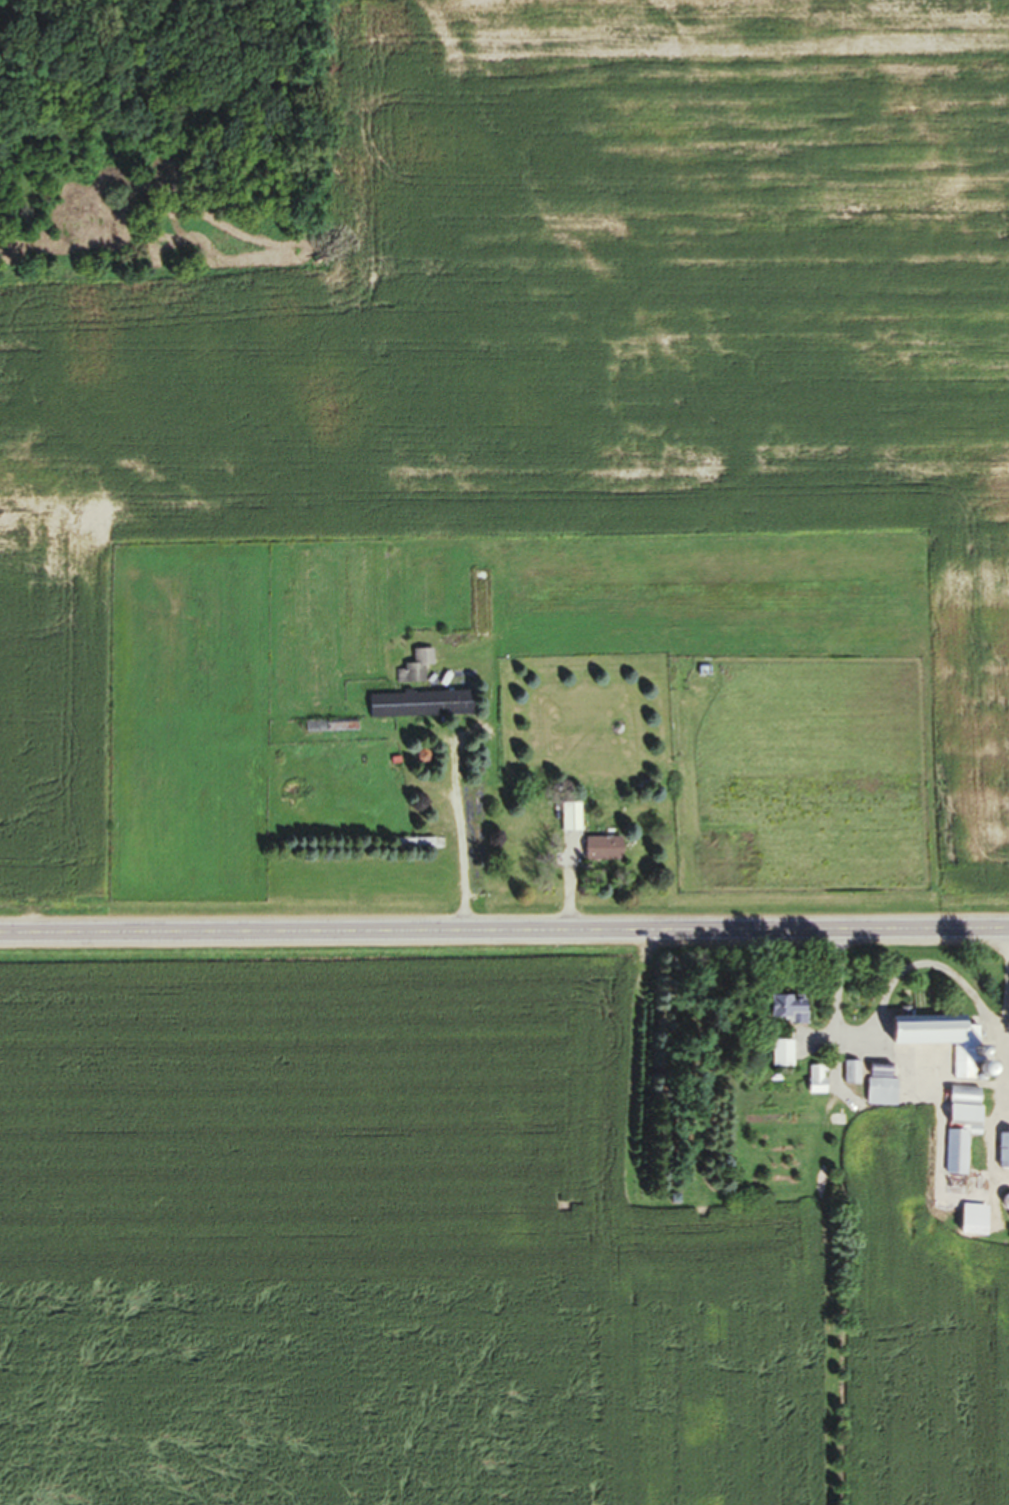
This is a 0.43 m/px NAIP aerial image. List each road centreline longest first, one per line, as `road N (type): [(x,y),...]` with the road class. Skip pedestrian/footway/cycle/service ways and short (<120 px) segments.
road 1 (primary): [(0,936),(1008,930)]

